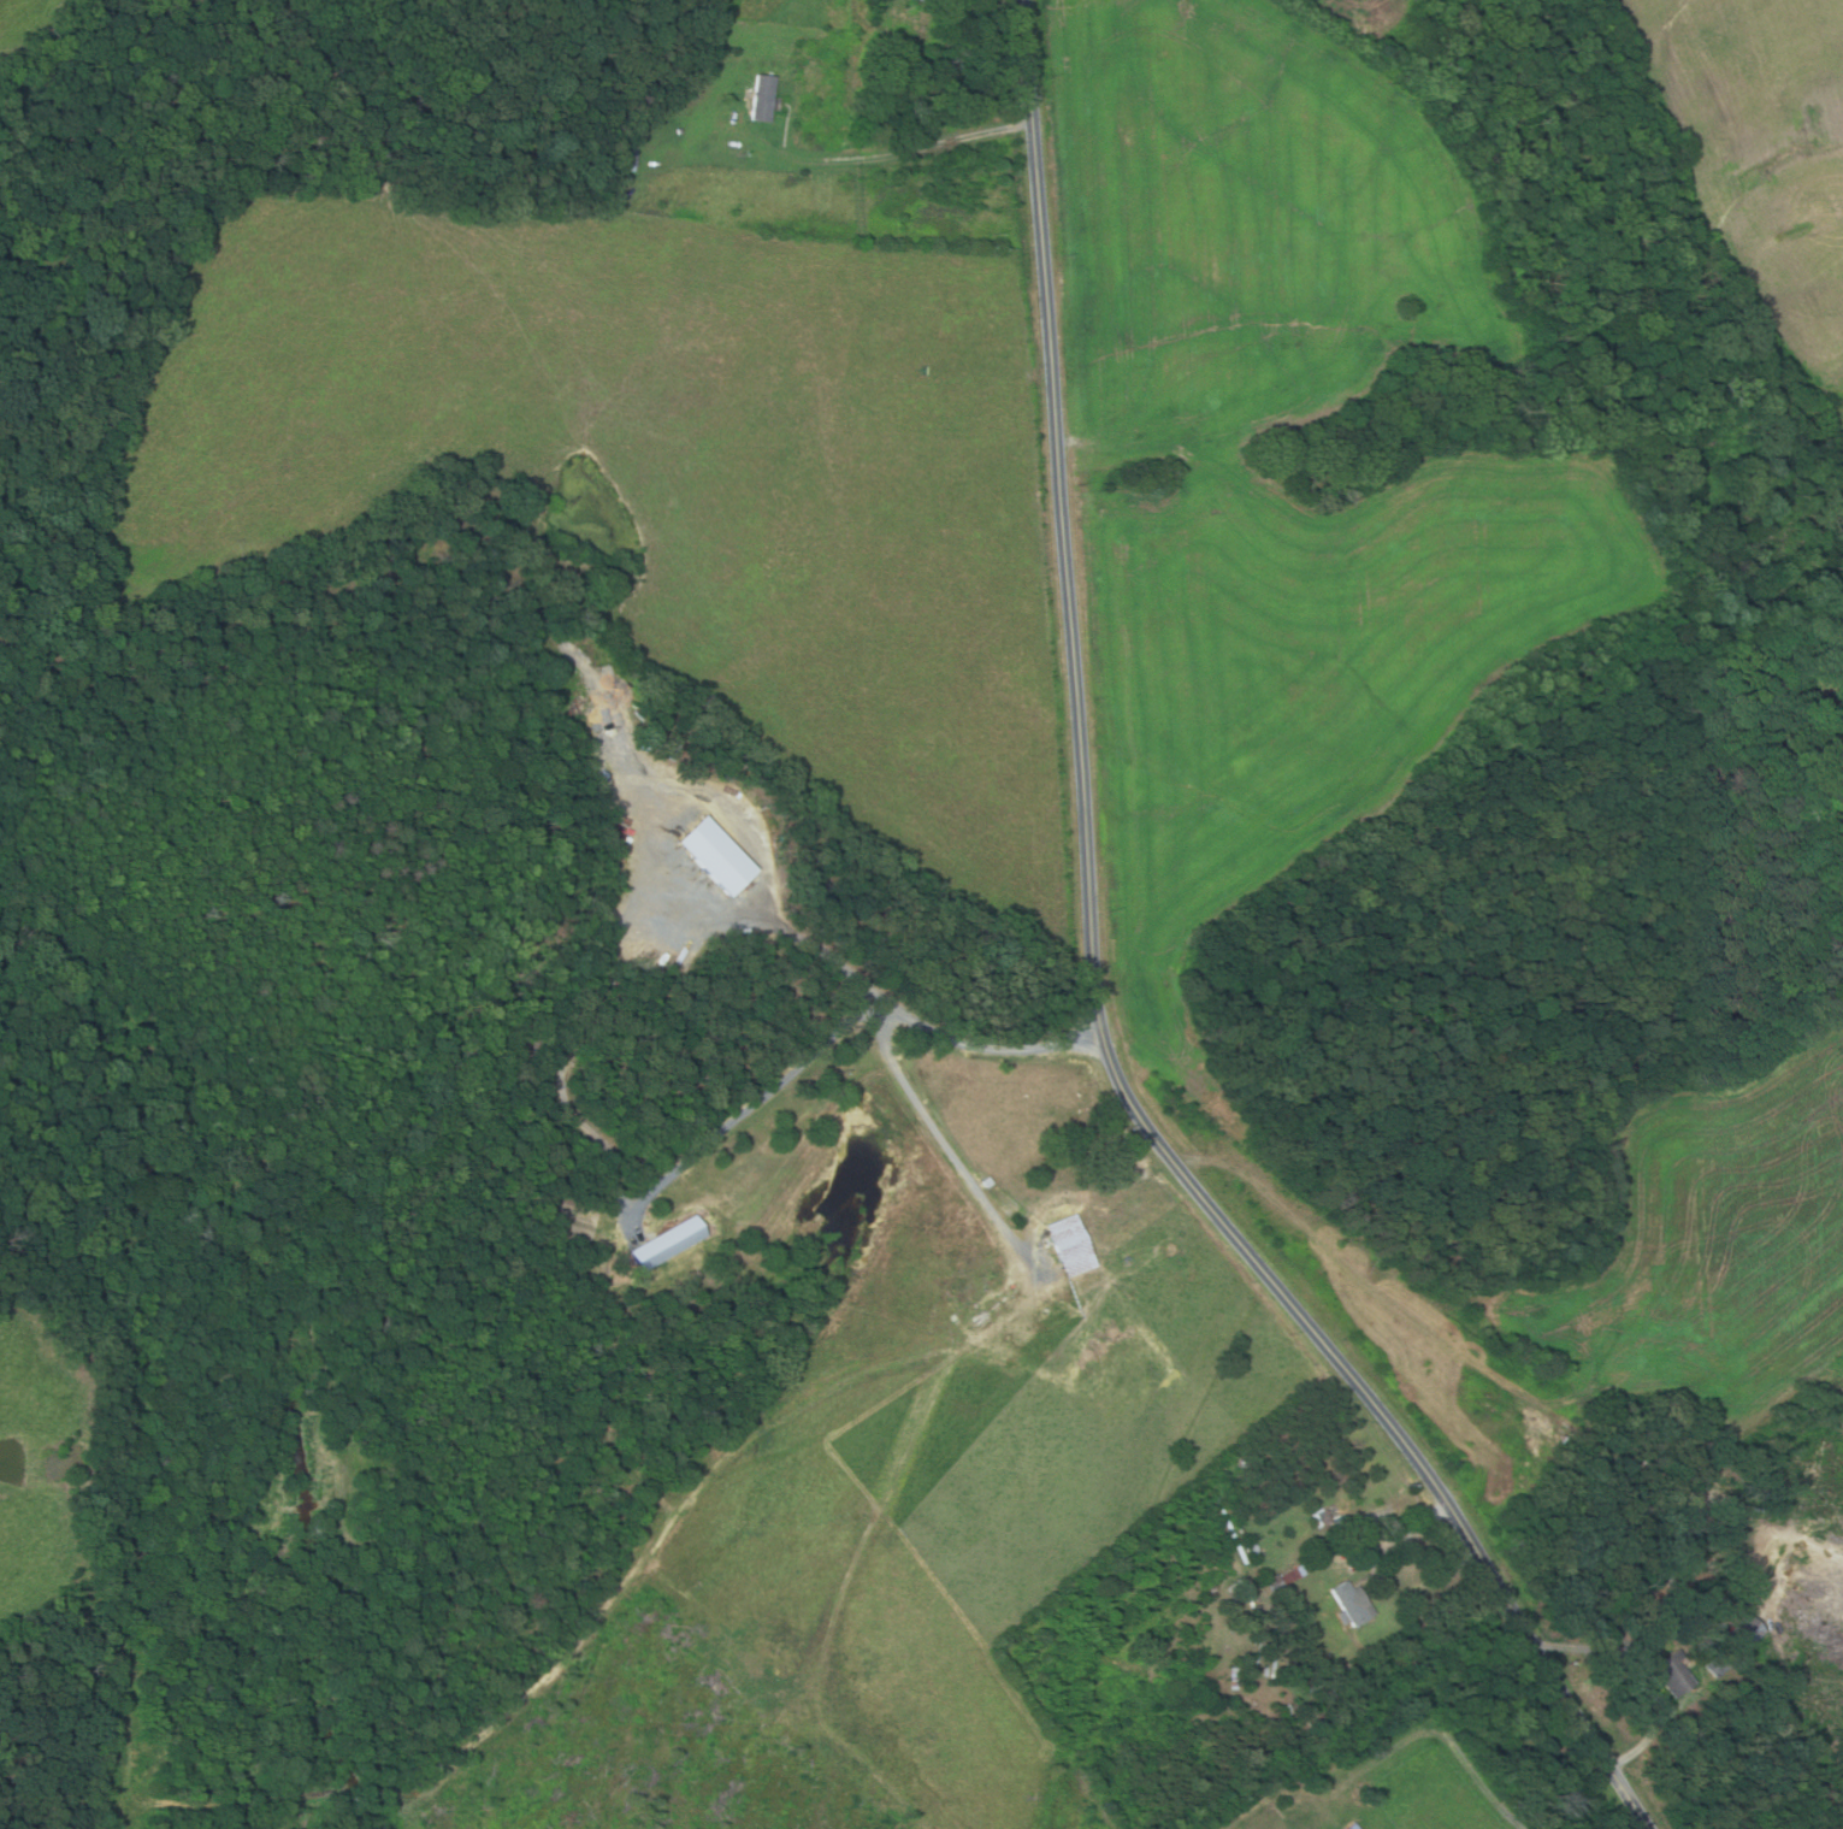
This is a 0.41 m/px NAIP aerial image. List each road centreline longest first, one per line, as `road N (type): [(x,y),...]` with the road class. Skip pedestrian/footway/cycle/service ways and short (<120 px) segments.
road 1 (residential): [(1648,1828),(1454,1515),(1158,1135),(1128,1093),(1105,1033),(1093,977),(1023,0)]

